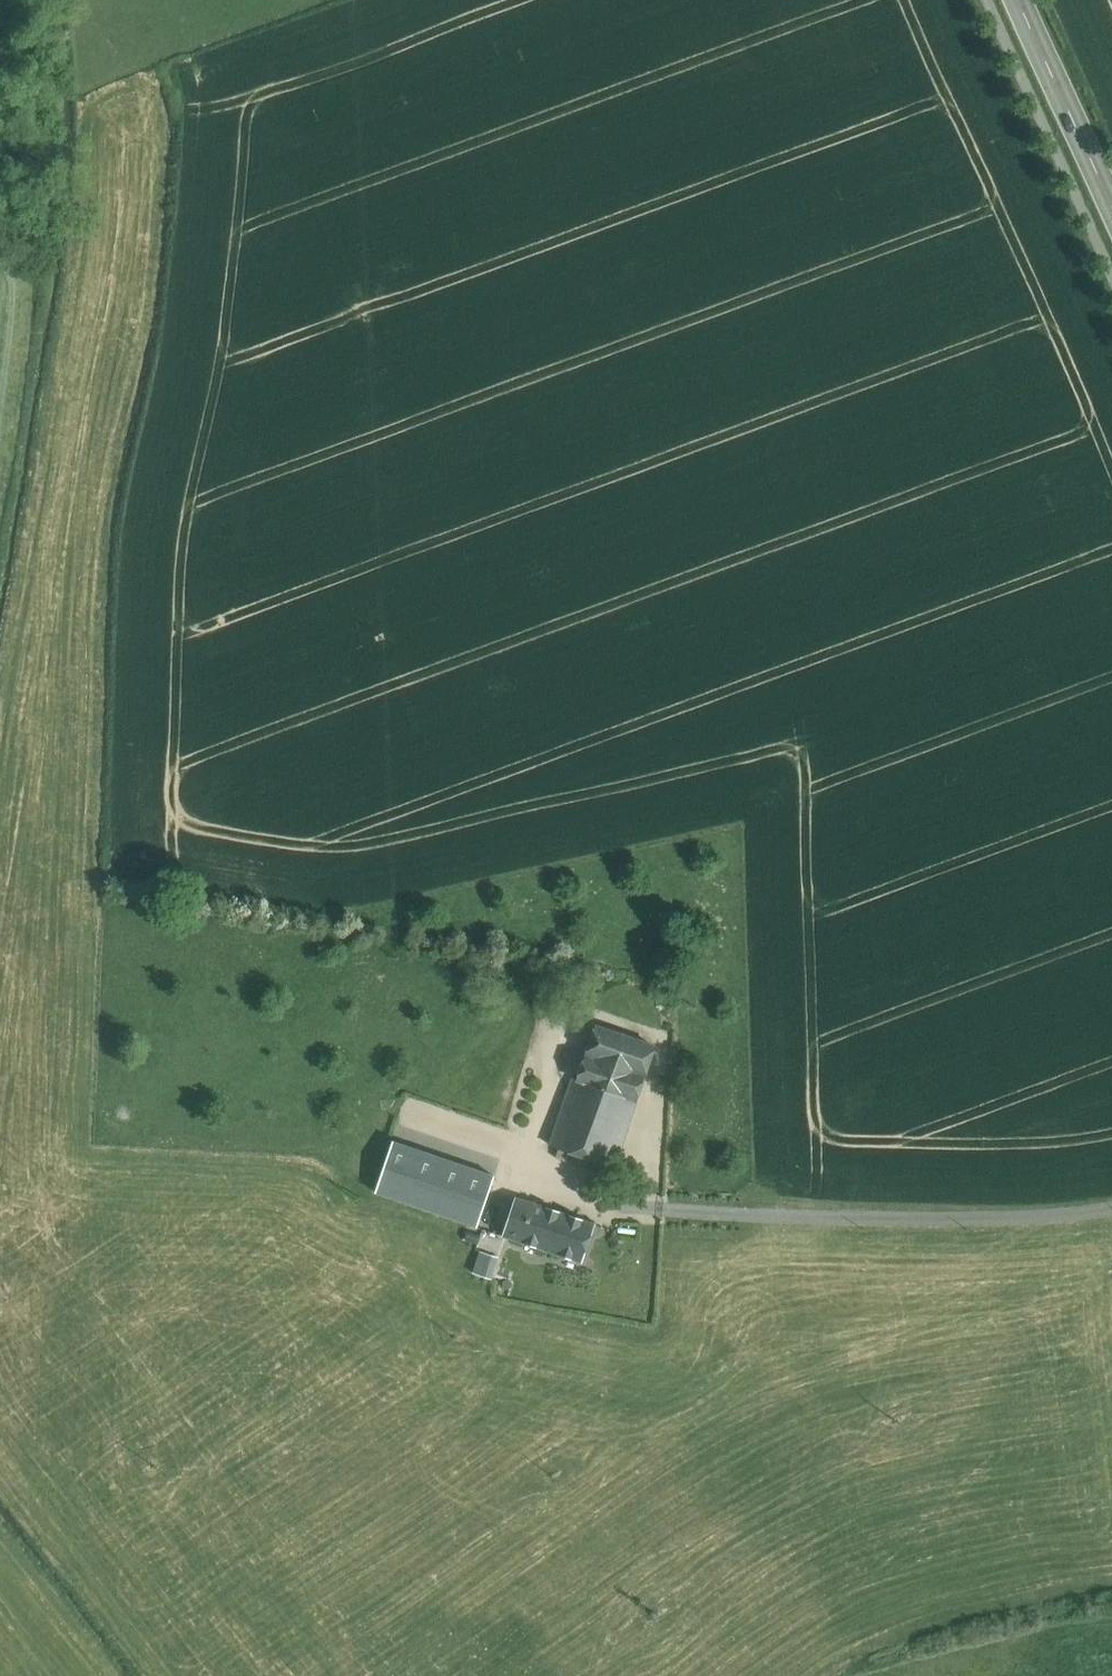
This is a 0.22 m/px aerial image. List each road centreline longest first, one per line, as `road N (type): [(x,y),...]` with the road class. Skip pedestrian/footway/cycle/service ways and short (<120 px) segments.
road 1 (secondary): [(1111,191),(1030,0)]

